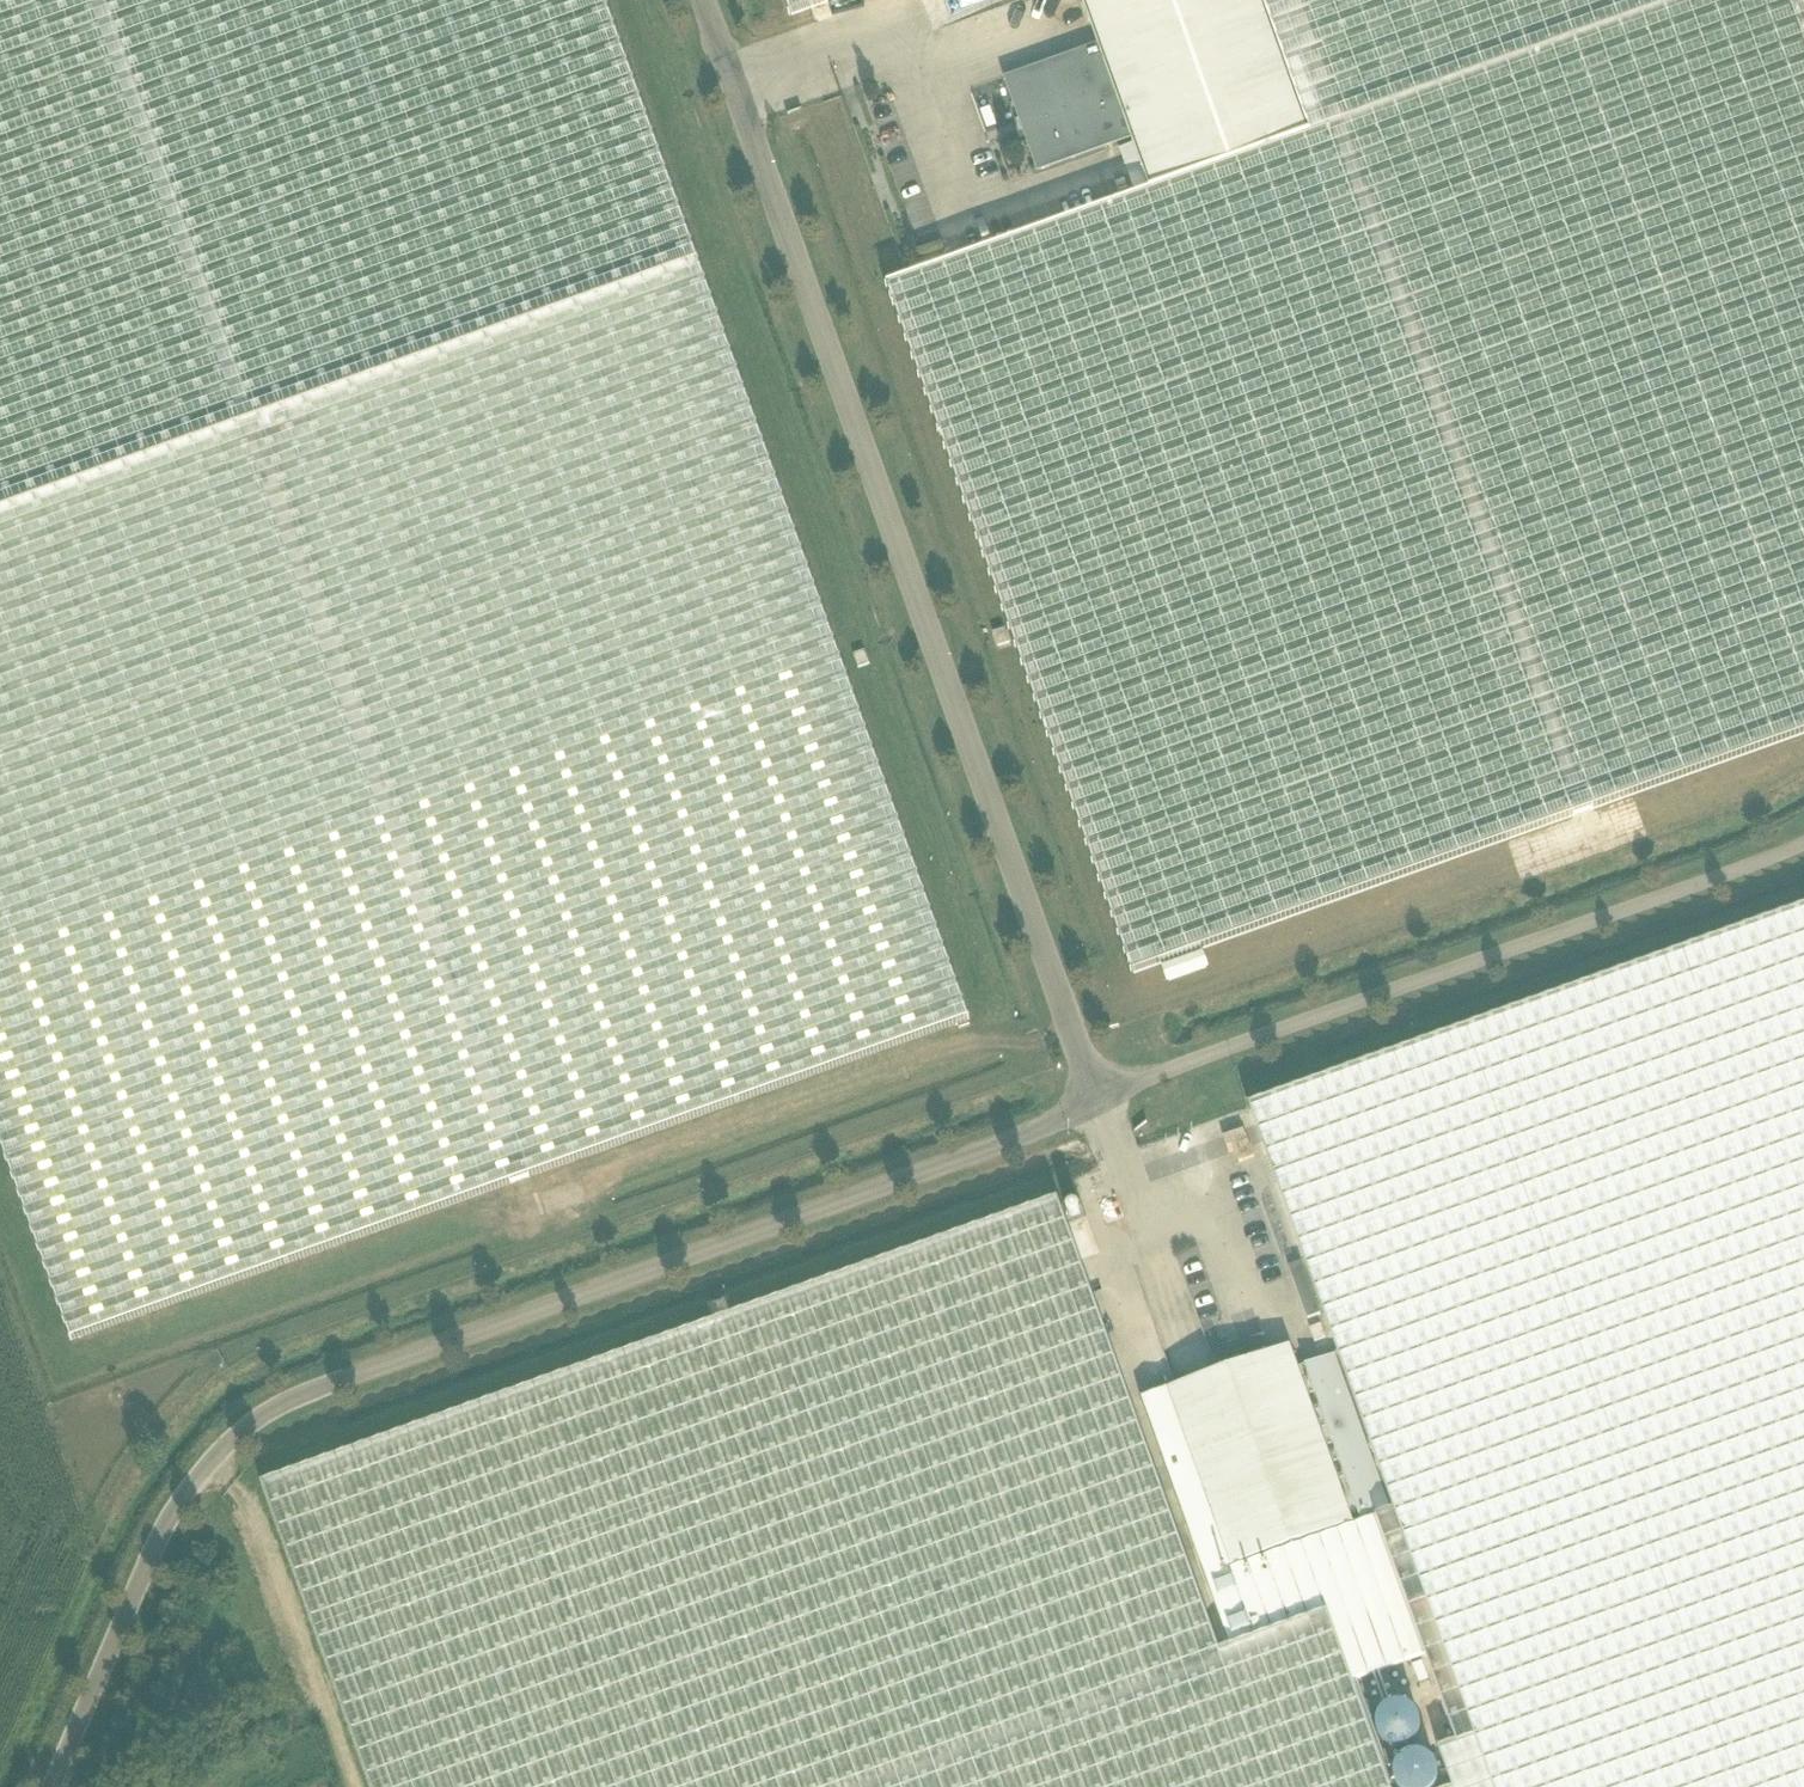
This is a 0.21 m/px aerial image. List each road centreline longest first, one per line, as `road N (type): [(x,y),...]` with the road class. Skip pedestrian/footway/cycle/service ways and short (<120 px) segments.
road 1 (unclassified): [(51,1786),(173,1513),(219,1454),(283,1404),(1059,1123),(1096,1092)]
road 2 (unclassified): [(1096,1092),(705,0)]
road 3 (unclassified): [(1096,1092),(1803,845)]

